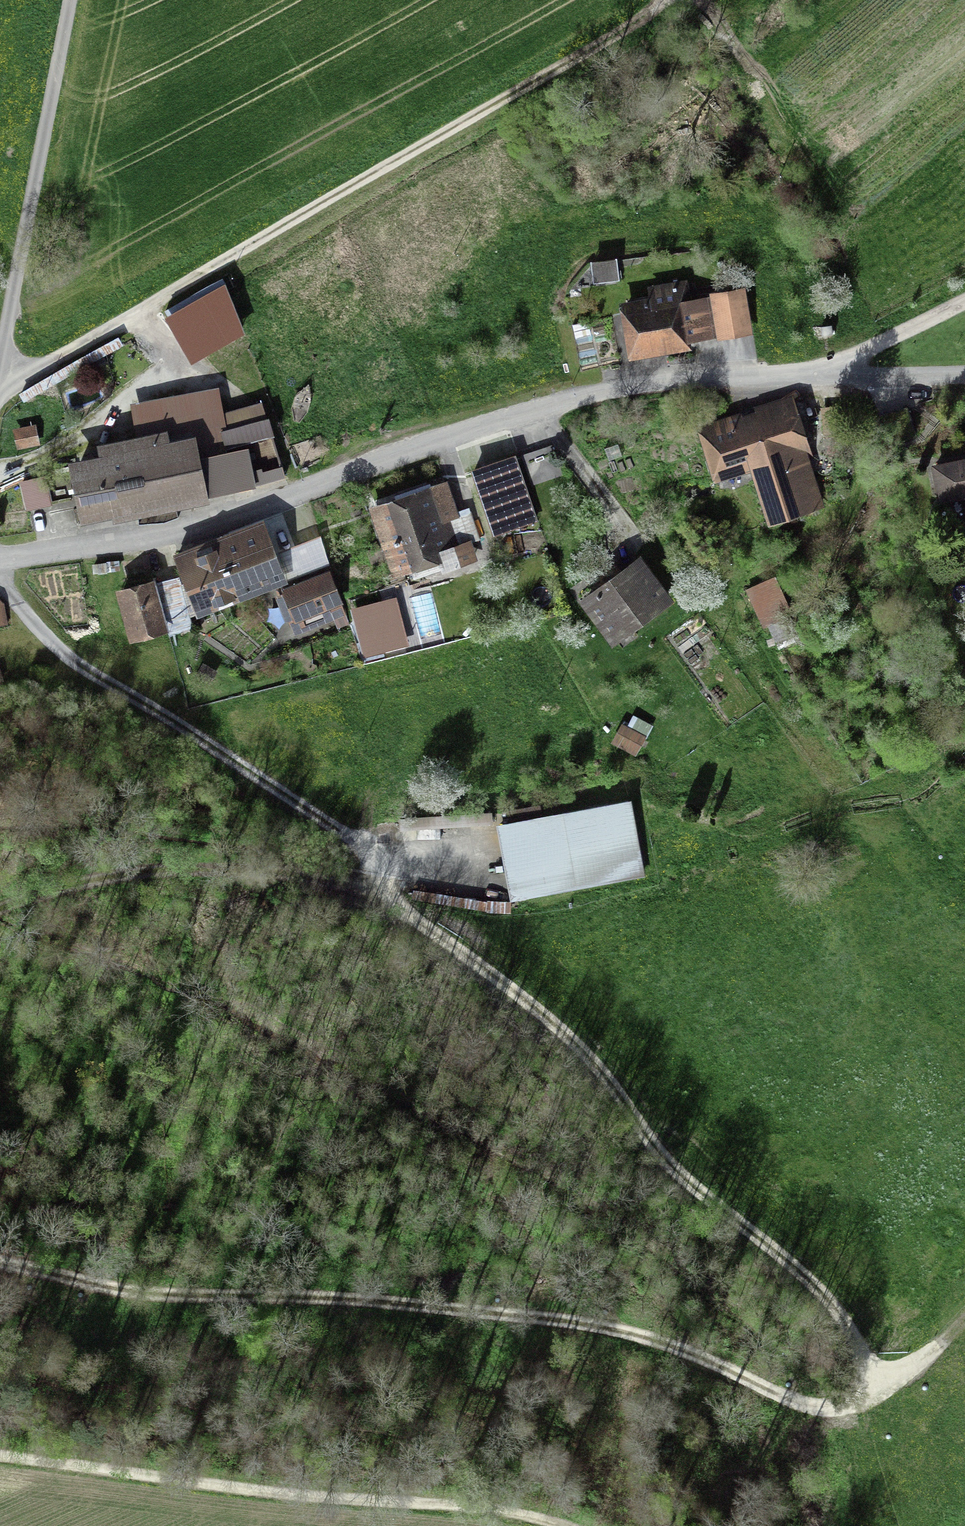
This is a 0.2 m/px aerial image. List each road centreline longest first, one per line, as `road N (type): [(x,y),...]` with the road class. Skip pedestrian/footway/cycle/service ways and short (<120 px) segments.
road 1 (track): [(867,1378),(852,1326),(801,1254),(526,994),(385,884),(353,839),(60,649),(0,584)]
road 2 (track): [(0,1263),(113,1291),(331,1301),(603,1327),(698,1358),(807,1408),(839,1406),(867,1378)]
road 3 (residential): [(809,370),(640,384),(587,396),(204,523),(0,561)]
road 4 (track): [(663,0),(0,388)]
road 5 (track): [(563,1525),(475,1507),(308,1498),(0,1456)]
road 6 (track): [(0,906),(147,873),(385,884)]
road 7 (unclassified): [(70,0),(0,356)]
road 8 (track): [(678,0),(722,26),(832,197)]
road 9 (unclassified): [(809,370),(964,373)]

